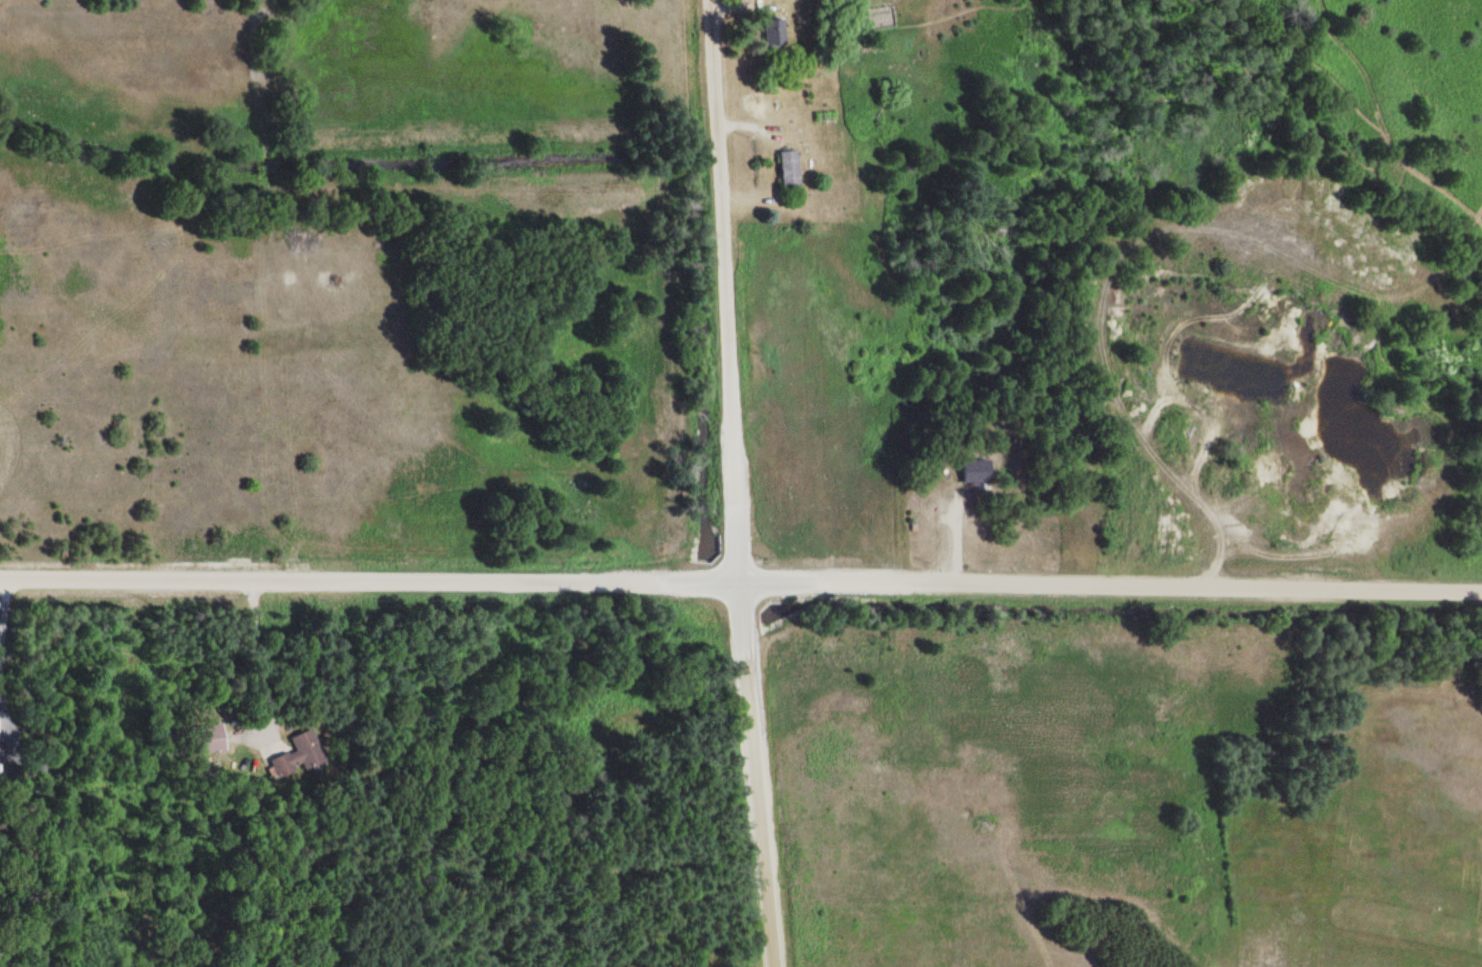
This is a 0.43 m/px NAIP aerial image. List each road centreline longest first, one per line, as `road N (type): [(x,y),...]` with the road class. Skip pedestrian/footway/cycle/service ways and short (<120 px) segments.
road 1 (residential): [(1481,600),(0,569)]
road 2 (residential): [(773,966),(726,426),(709,0)]

